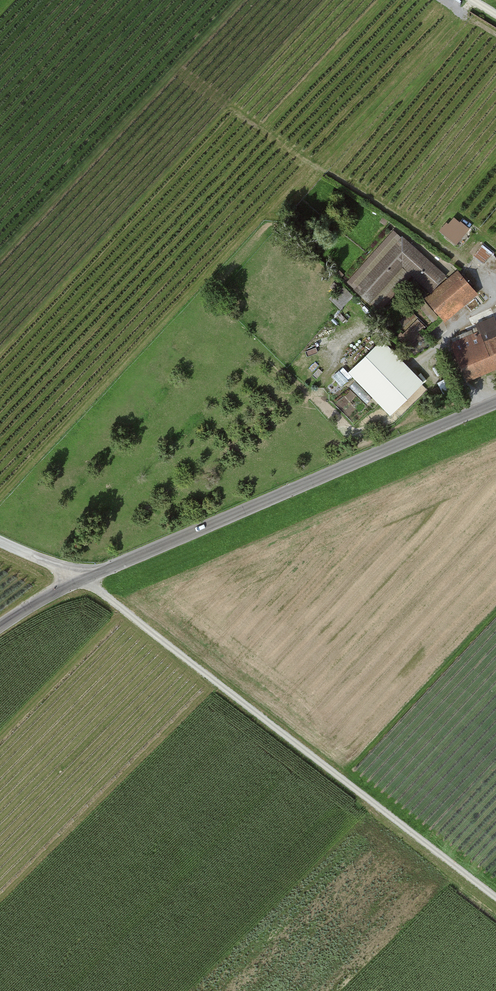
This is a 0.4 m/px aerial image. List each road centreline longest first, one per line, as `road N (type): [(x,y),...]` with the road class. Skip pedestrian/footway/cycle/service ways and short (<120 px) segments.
road 1 (track): [(79,576),(495,898)]
road 2 (unclassified): [(79,576),(495,403)]

